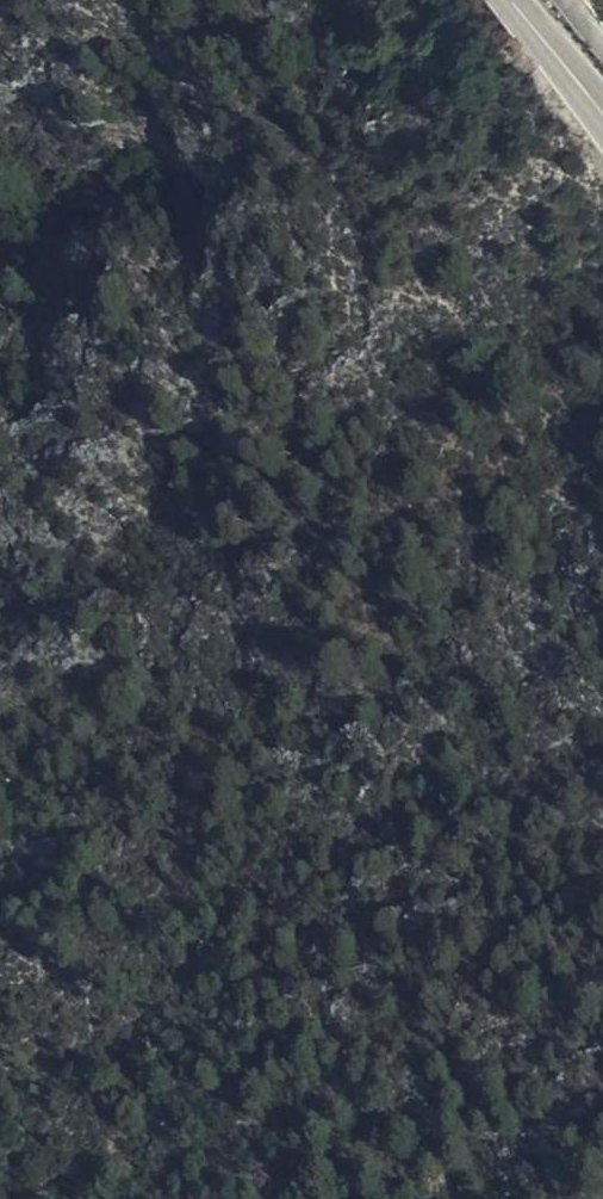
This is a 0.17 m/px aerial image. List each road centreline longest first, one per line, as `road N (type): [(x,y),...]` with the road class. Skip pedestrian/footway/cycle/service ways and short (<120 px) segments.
road 1 (tertiary): [(520,0),(602,107)]

